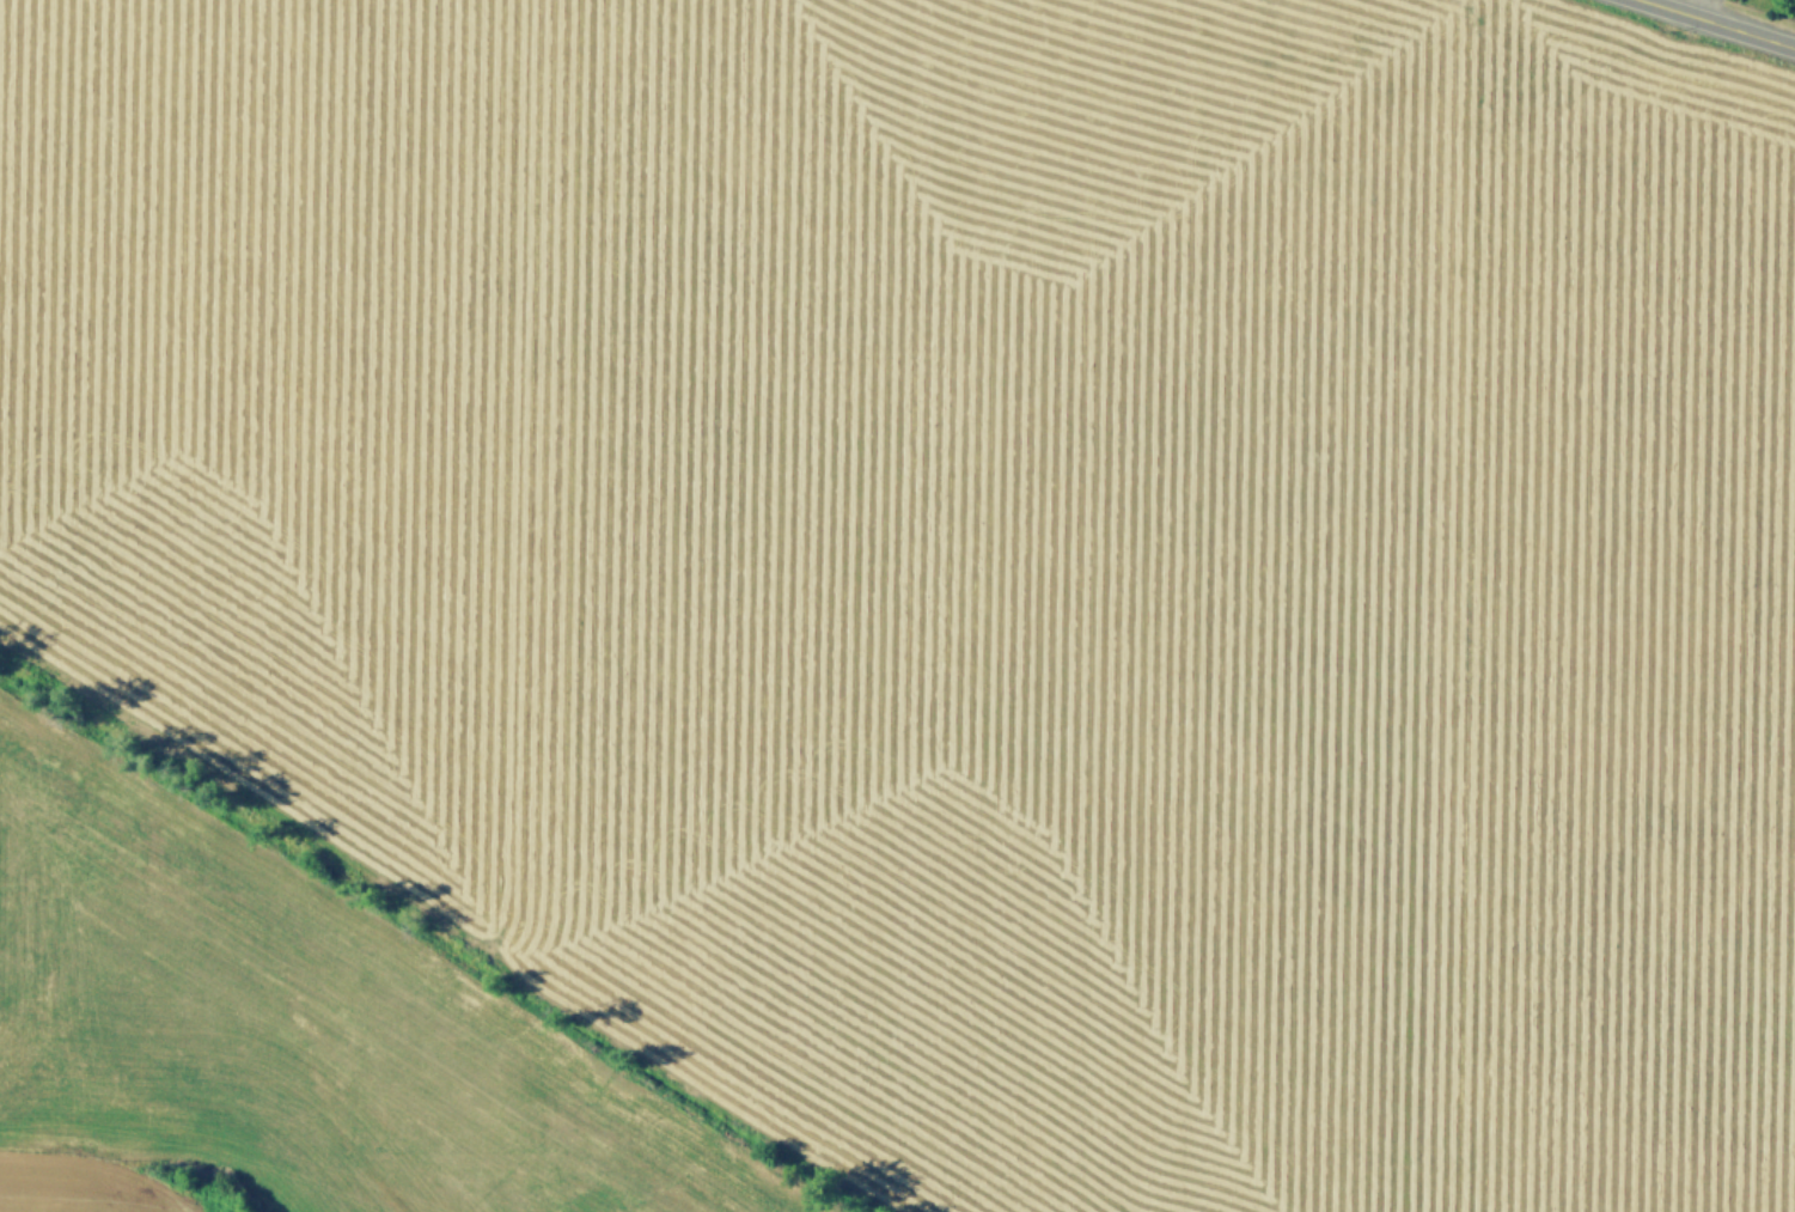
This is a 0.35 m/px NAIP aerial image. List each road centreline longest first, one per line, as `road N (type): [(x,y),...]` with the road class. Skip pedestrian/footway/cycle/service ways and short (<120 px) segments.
road 1 (secondary): [(1794,49),(1641,0)]

